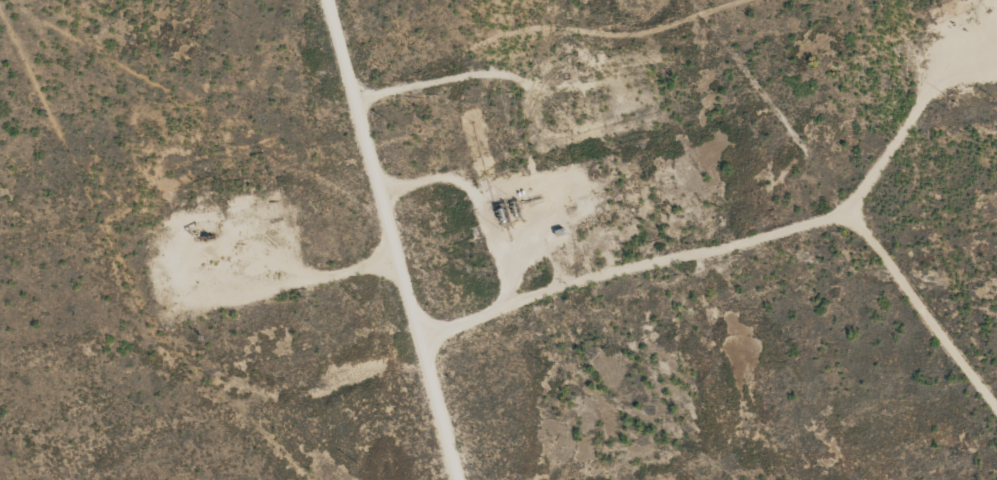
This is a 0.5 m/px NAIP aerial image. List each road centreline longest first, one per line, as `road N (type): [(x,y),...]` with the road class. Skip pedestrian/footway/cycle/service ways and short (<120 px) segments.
road 1 (track): [(996,402),(870,232),(824,222),(419,330)]
road 2 (track): [(458,479),(328,0)]

